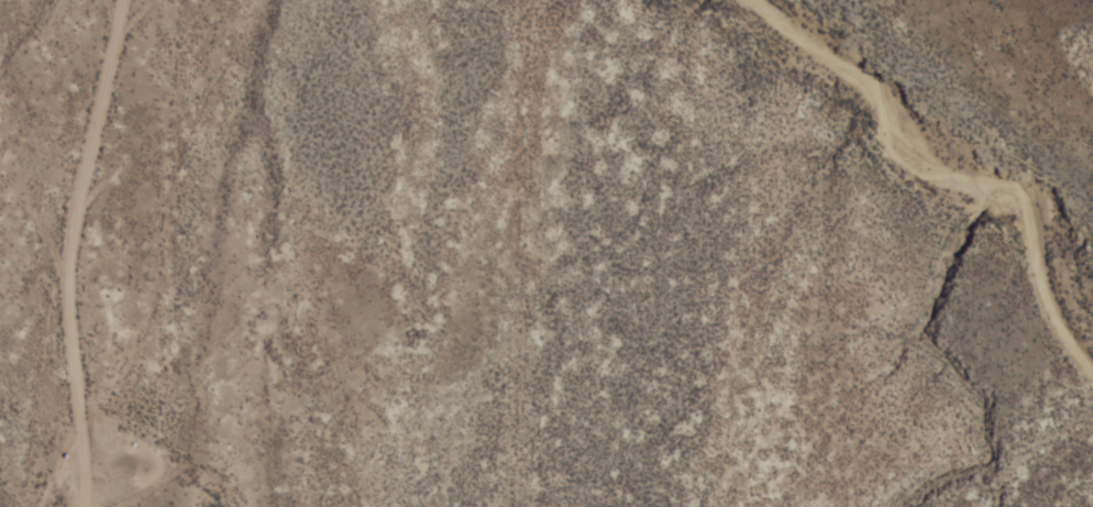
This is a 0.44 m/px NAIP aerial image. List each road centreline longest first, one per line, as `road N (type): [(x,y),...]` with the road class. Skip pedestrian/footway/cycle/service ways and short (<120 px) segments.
road 1 (residential): [(490,506),(496,0)]

